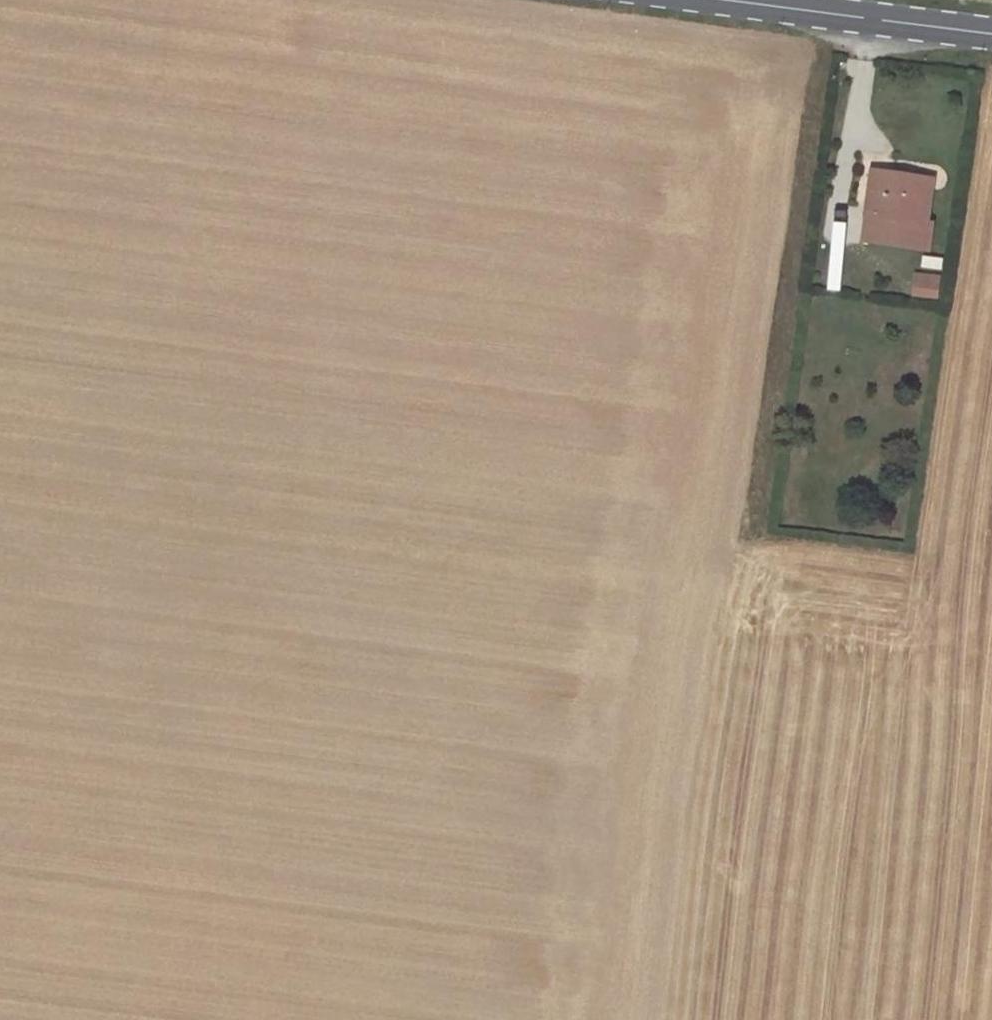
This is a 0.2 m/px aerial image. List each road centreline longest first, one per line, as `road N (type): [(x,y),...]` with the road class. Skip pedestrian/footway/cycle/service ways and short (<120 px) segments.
road 1 (secondary): [(991,36),(723,0)]

